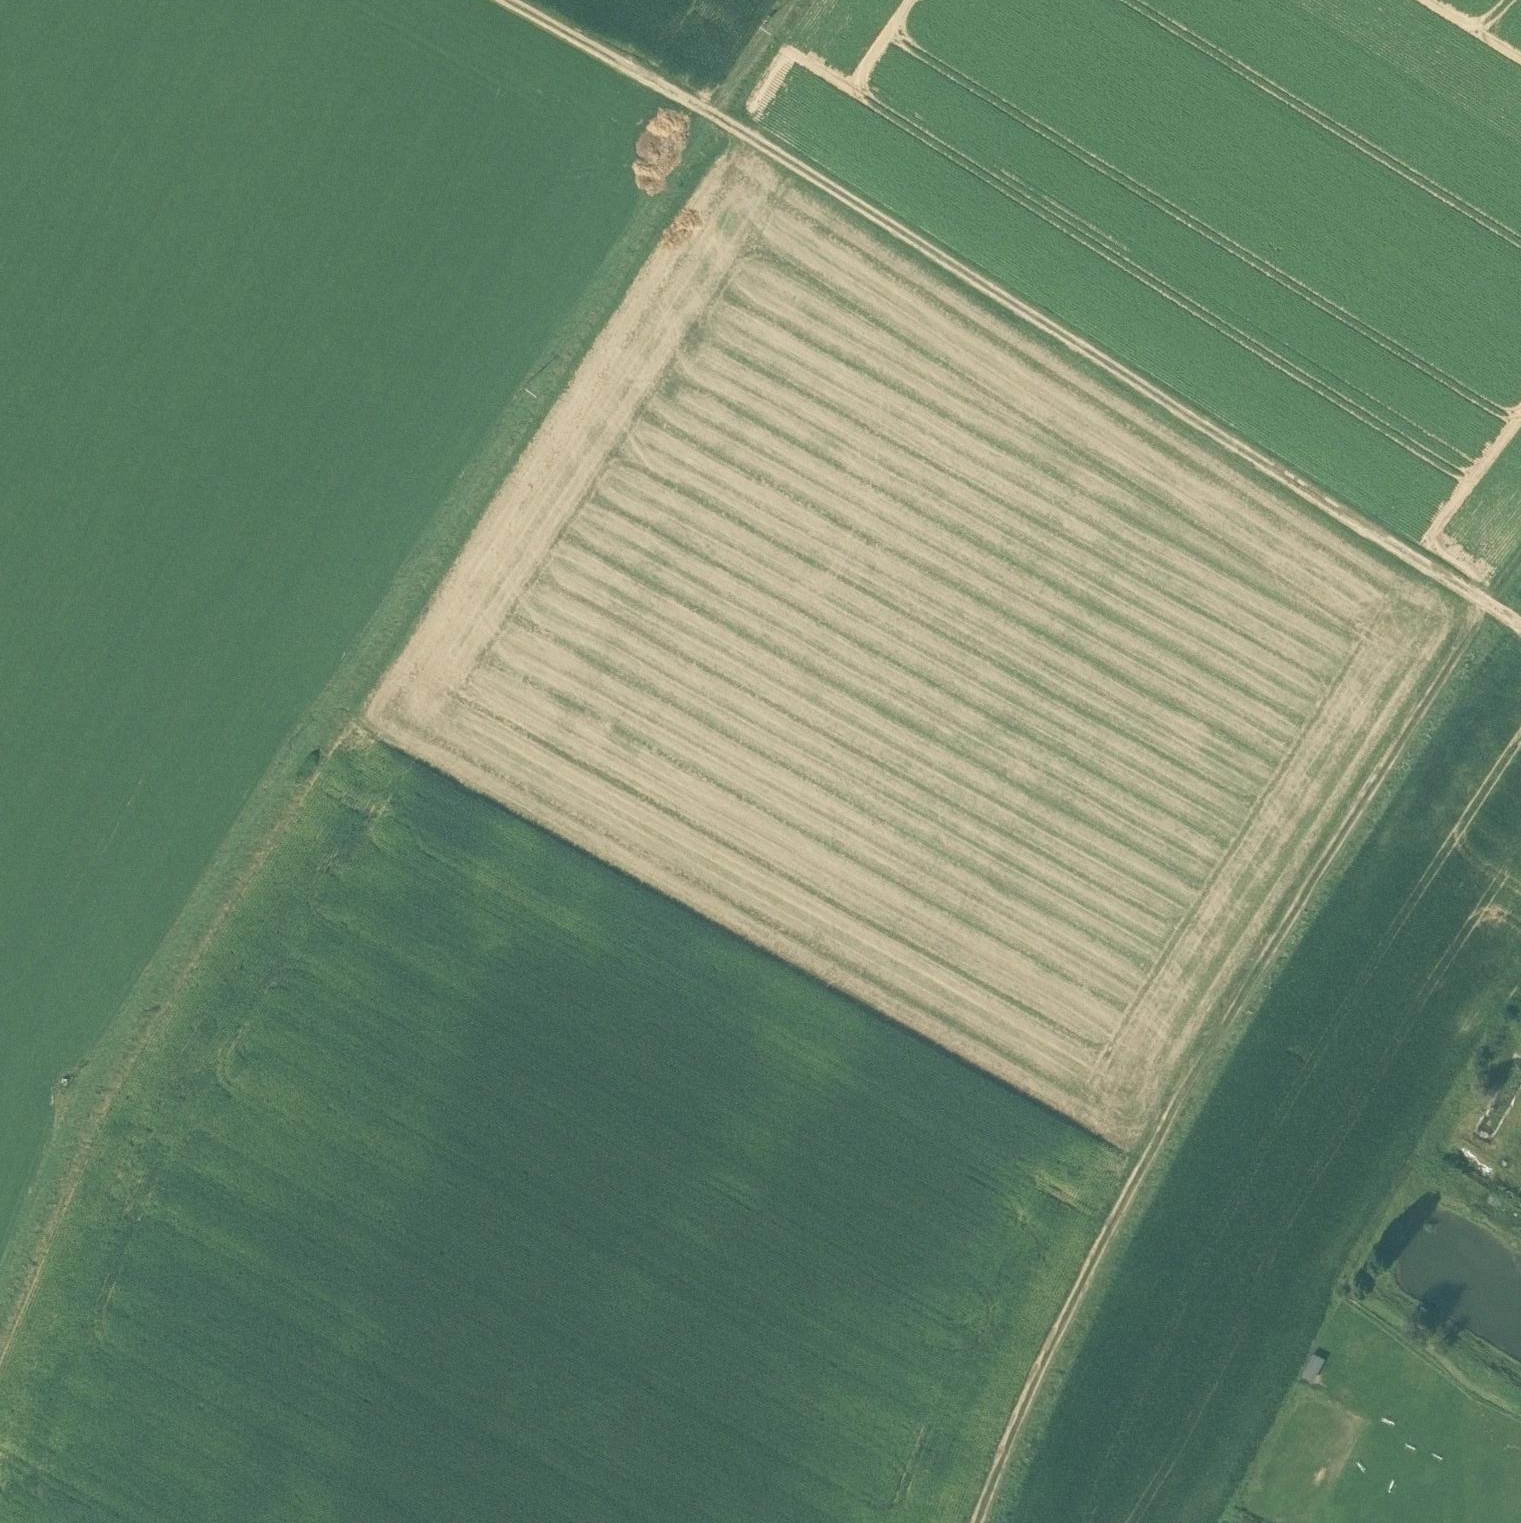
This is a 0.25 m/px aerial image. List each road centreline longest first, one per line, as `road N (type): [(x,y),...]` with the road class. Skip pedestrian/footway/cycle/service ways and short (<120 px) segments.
road 1 (track): [(1520,622),(703,105),(512,0)]
road 2 (track): [(1520,565),(1236,1002),(1119,1210),(984,1522)]

